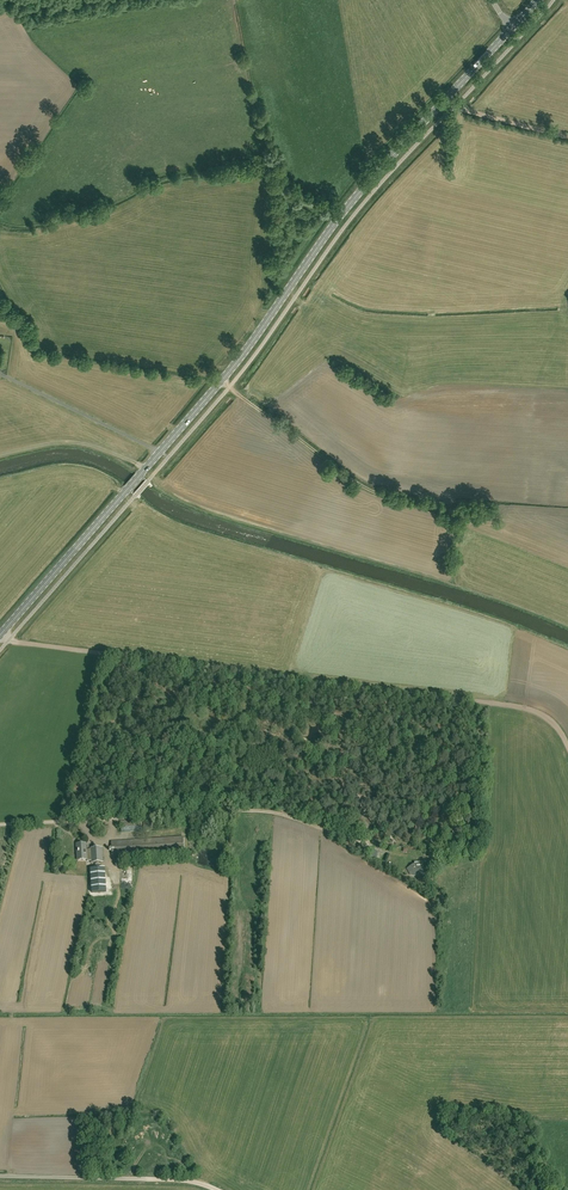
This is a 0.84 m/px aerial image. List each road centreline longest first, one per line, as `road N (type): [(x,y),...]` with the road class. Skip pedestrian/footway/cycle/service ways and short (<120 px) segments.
road 1 (secondary): [(1,634),(221,381),(351,203),(444,101)]
road 2 (track): [(480,703),(18,643)]
road 3 (track): [(453,511),(354,483),(221,381)]
road 4 (track): [(480,703),(458,738),(421,857)]
road 5 (unclassified): [(131,1180),(0,1177)]

